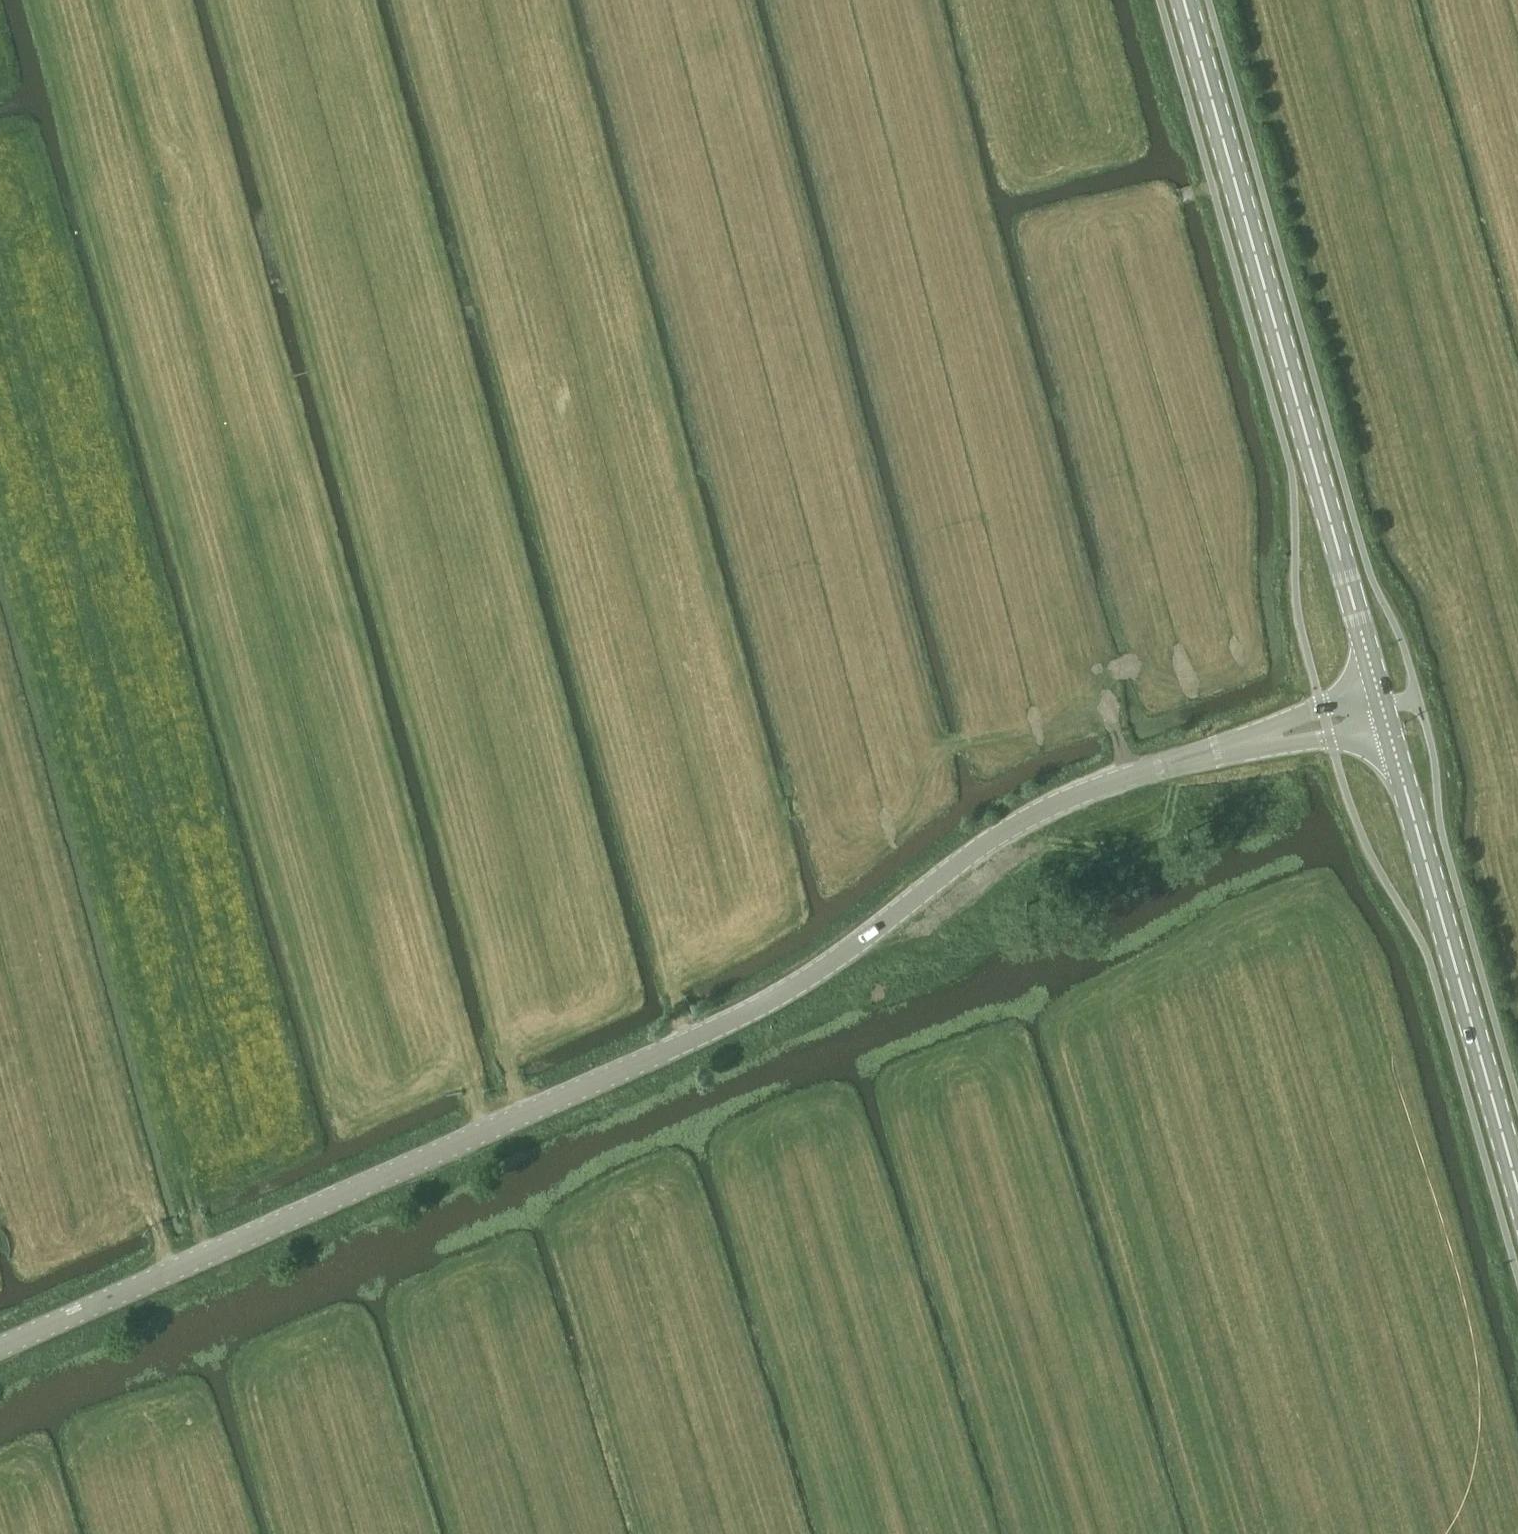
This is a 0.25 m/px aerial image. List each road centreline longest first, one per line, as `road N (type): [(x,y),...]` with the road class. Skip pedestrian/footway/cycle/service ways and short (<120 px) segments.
road 1 (unclassified): [(0,1350),(645,1064),(833,969),(1005,831),(1094,788),(1255,740)]
road 2 (tertiary): [(1382,706),(1183,0)]
road 3 (tertiary): [(1517,1189),(1382,706)]
road 4 (unclassified): [(1255,740),(1349,732),(1382,706)]
road 5 (unclassified): [(1382,706),(1331,706),(1255,740)]

